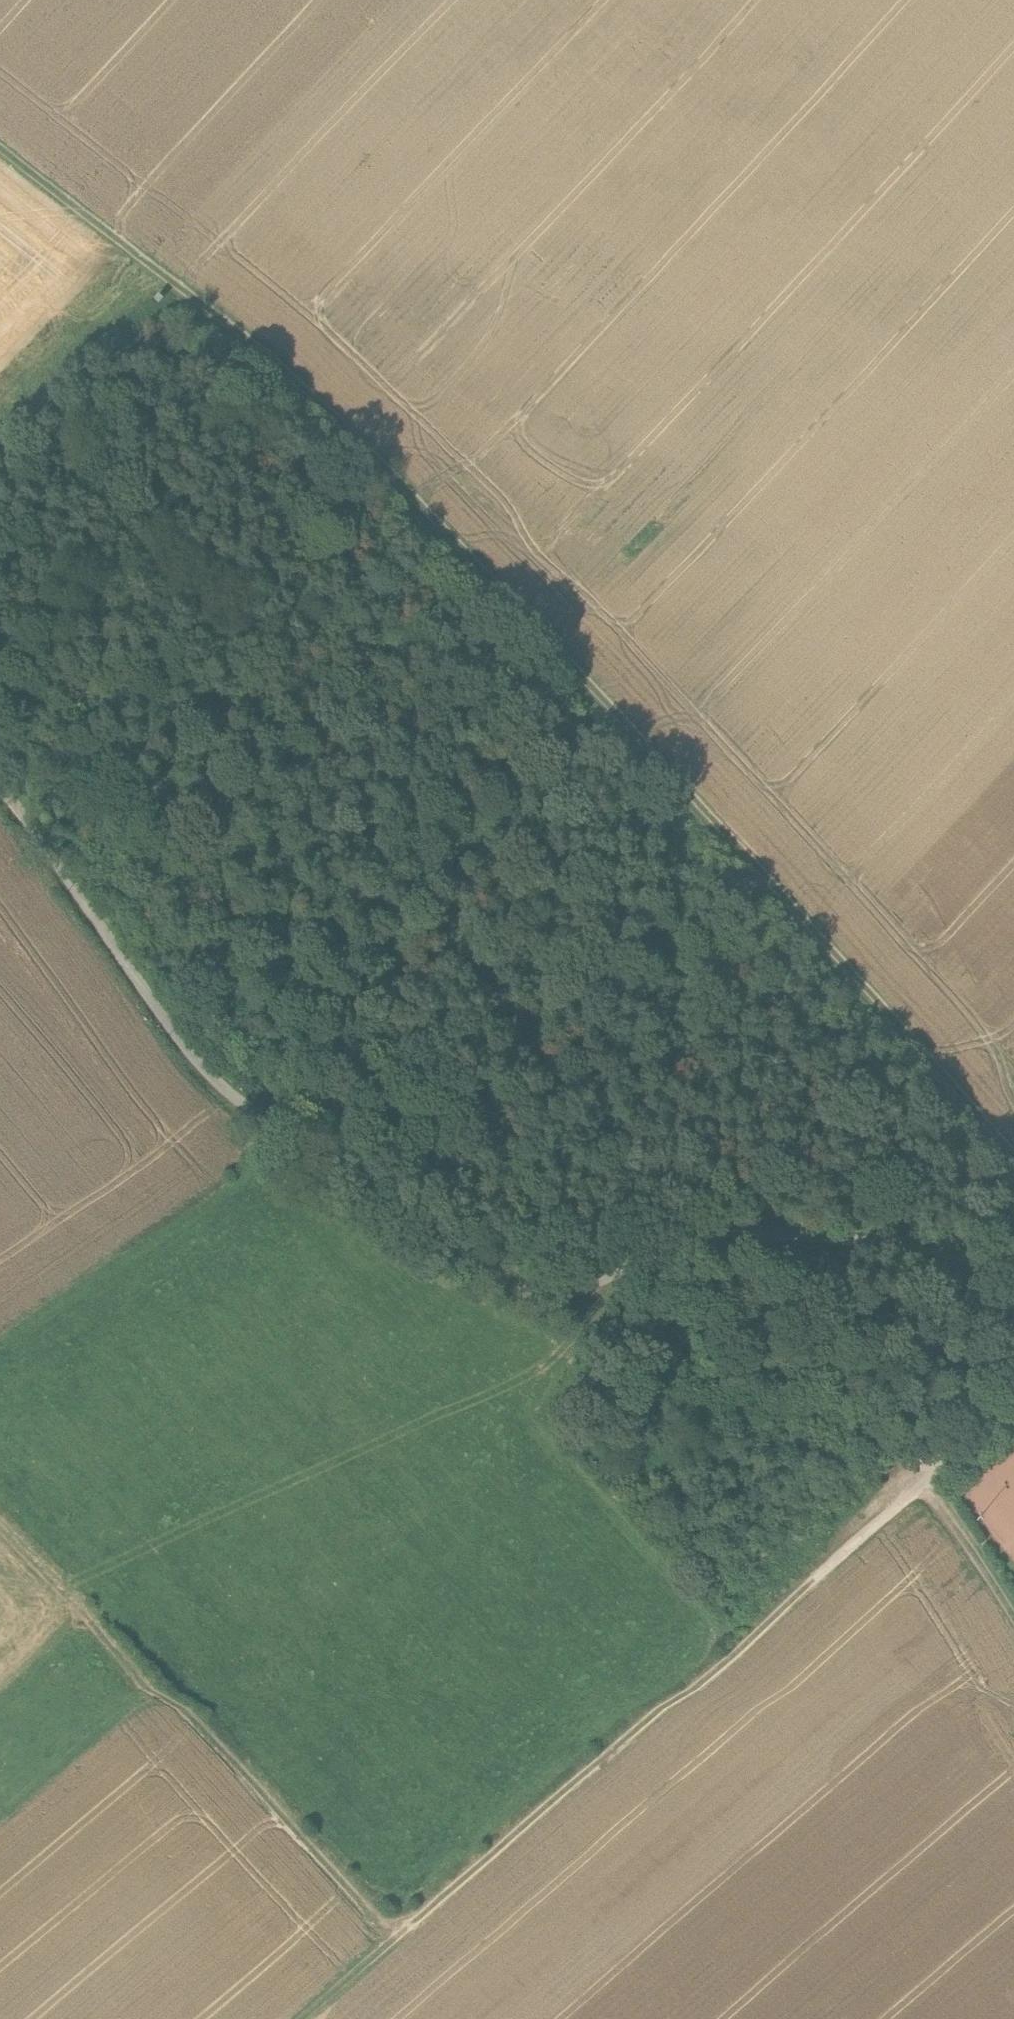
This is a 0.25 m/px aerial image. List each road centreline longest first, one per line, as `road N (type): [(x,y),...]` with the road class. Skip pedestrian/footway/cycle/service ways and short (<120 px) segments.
road 1 (track): [(1013,1171),(323,394),(0,137)]
road 2 (unclassified): [(1013,1275),(887,1245),(774,1235),(704,1236),(595,1283),(550,1291),(510,1277),(374,1204),(265,1130),(199,1069),(0,785)]
road 3 (track): [(1013,1628),(921,1491),(383,1954)]
road 4 (track): [(383,1954),(0,1534)]

